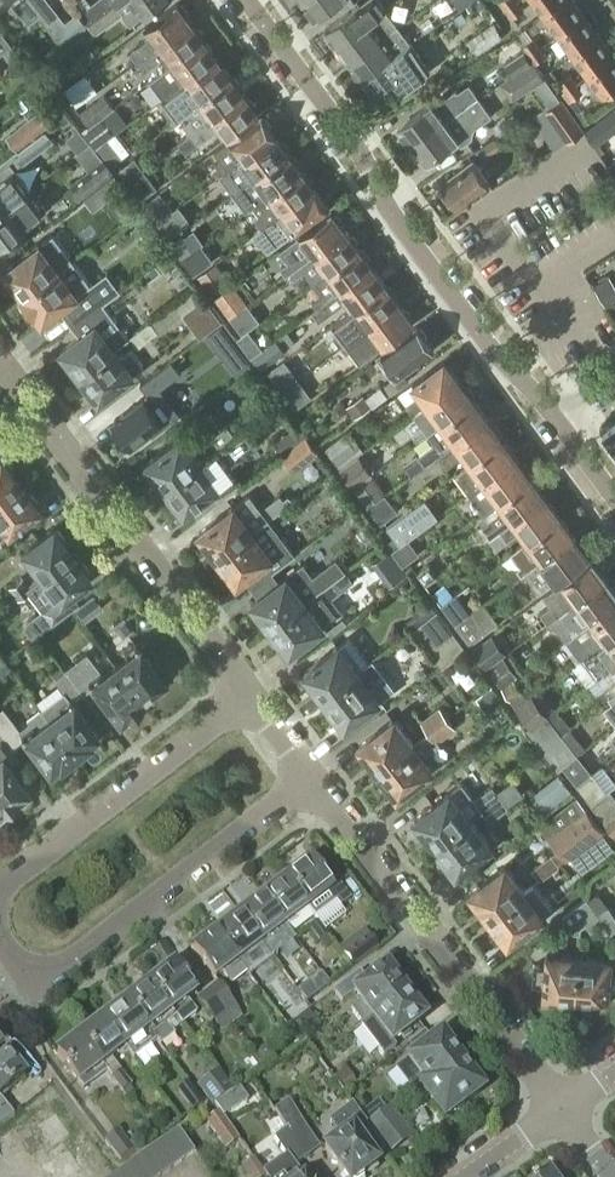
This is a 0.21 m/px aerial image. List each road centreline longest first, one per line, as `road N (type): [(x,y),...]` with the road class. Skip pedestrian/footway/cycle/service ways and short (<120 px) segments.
road 1 (residential): [(556,421),(387,205),(363,152),(247,0)]
road 2 (residential): [(250,701),(0,371)]
road 3 (residential): [(559,1110),(311,780)]
road 4 (residential): [(16,974),(45,980),(311,780)]
road 5 (residential): [(0,886),(250,701)]

